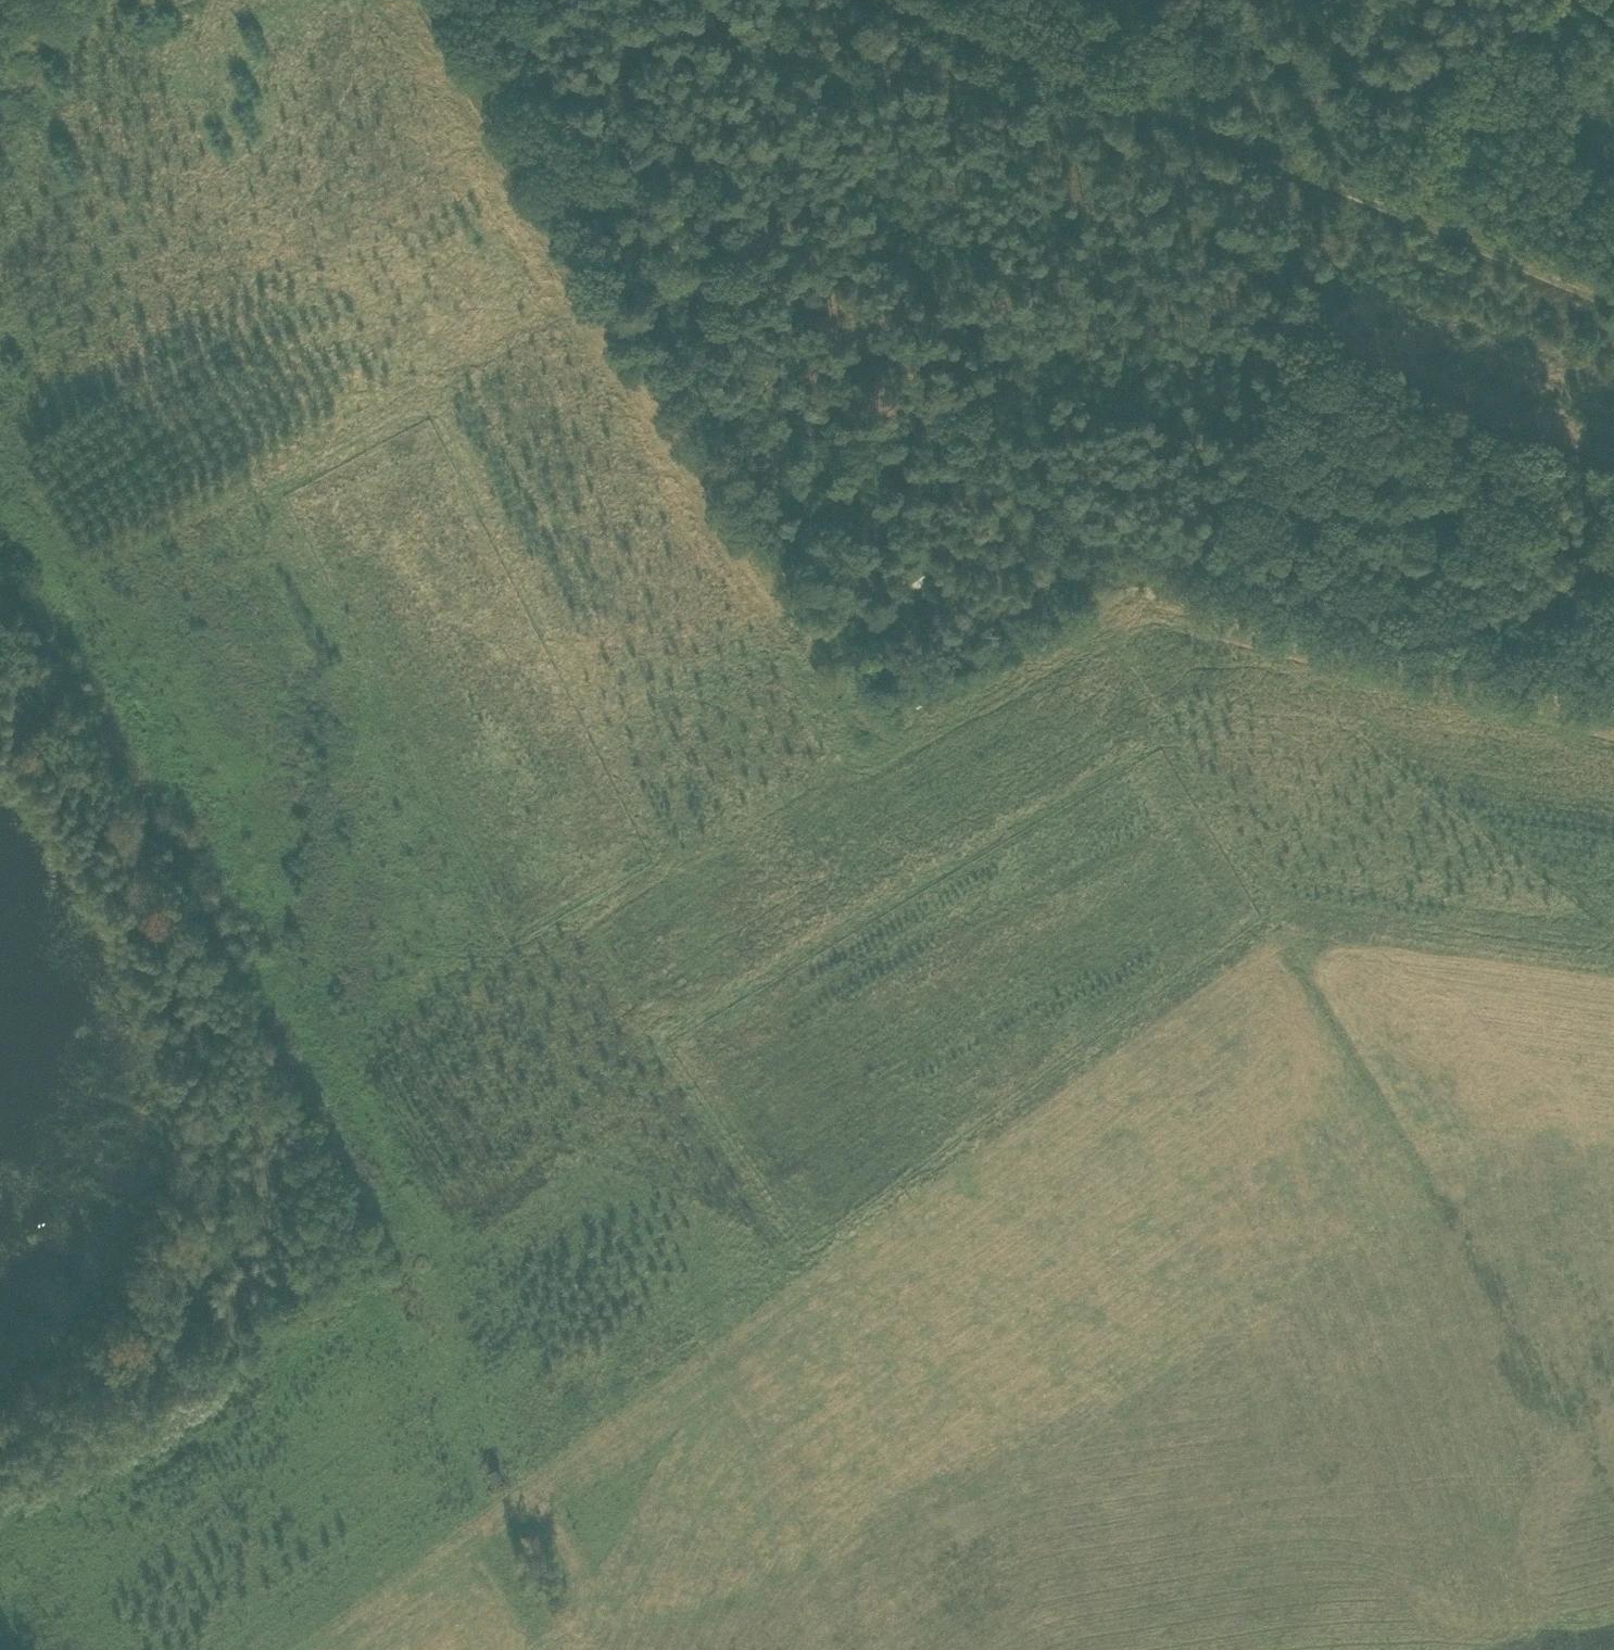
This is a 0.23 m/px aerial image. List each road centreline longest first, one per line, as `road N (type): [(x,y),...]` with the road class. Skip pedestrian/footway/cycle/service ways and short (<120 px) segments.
road 1 (track): [(1613,306),(879,0)]

